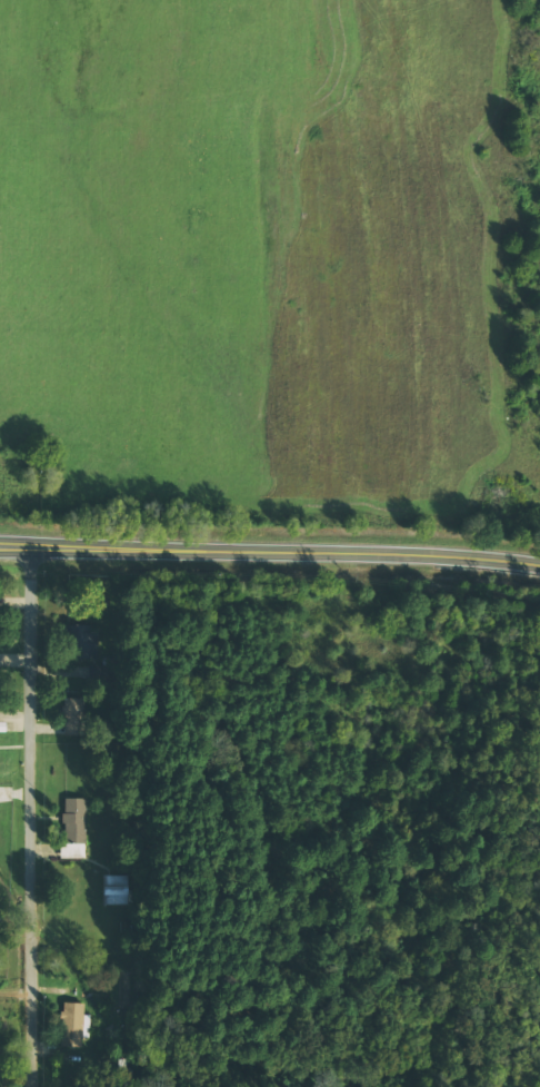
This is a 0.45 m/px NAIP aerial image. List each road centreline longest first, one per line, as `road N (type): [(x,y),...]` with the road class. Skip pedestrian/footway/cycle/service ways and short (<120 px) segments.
road 1 (secondary): [(539,567),(372,554),(0,546)]
road 2 (residential): [(37,1086),(38,547)]

